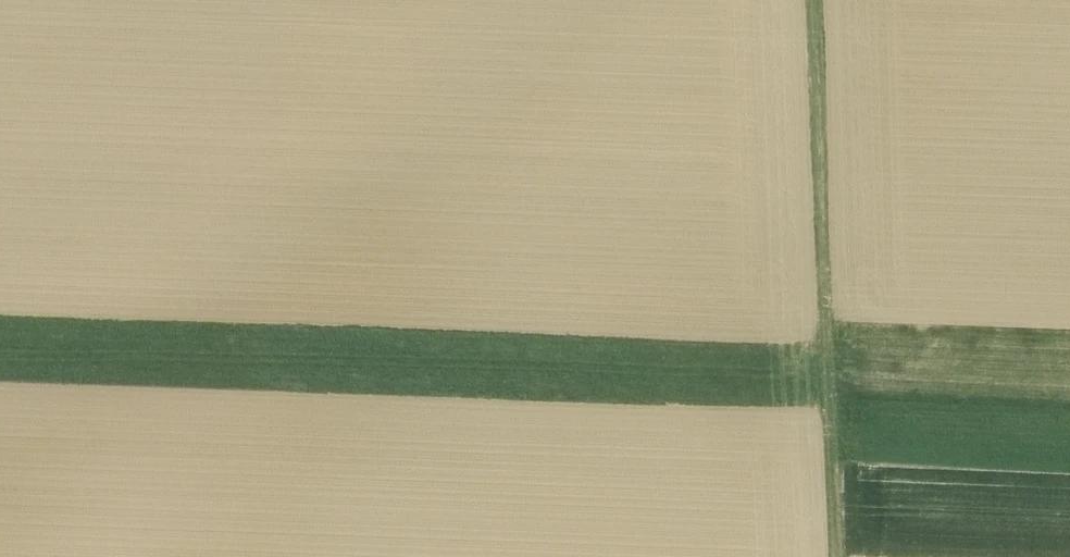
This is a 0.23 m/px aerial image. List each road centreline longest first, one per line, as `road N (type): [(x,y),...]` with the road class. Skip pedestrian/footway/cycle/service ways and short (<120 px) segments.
road 1 (track): [(847,556),(818,0)]

